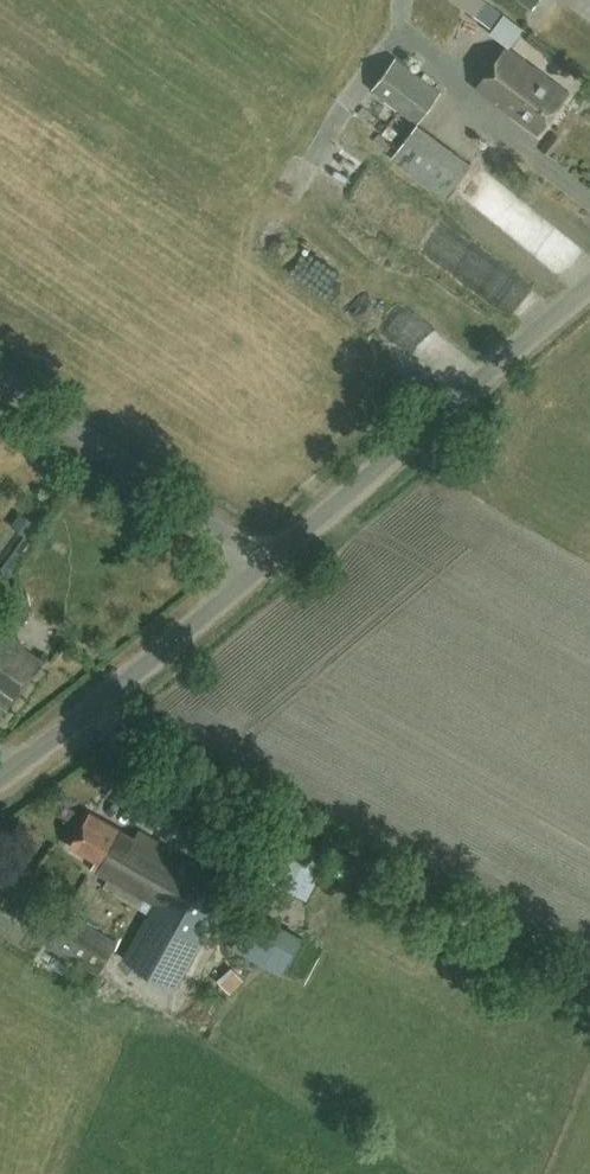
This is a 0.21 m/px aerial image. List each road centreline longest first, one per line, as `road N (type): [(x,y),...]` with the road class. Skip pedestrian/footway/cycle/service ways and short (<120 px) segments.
road 1 (unclassified): [(267,560),(589,283)]
road 2 (unclassified): [(0,776),(267,560)]
road 3 (unclassified): [(267,560),(0,373)]

